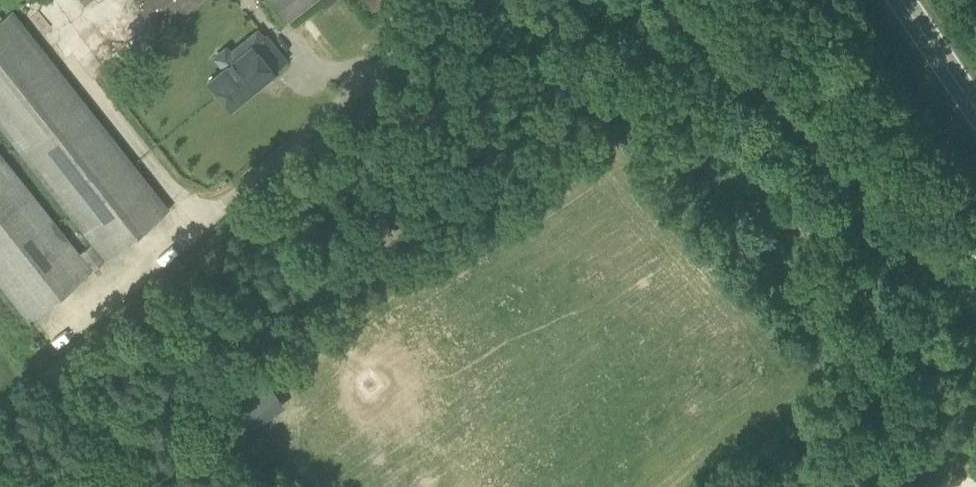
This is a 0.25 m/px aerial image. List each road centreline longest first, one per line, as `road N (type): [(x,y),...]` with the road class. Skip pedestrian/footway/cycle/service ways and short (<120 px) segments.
road 1 (unclassified): [(975,296),(707,0)]
road 2 (primary): [(975,105),(905,0)]

